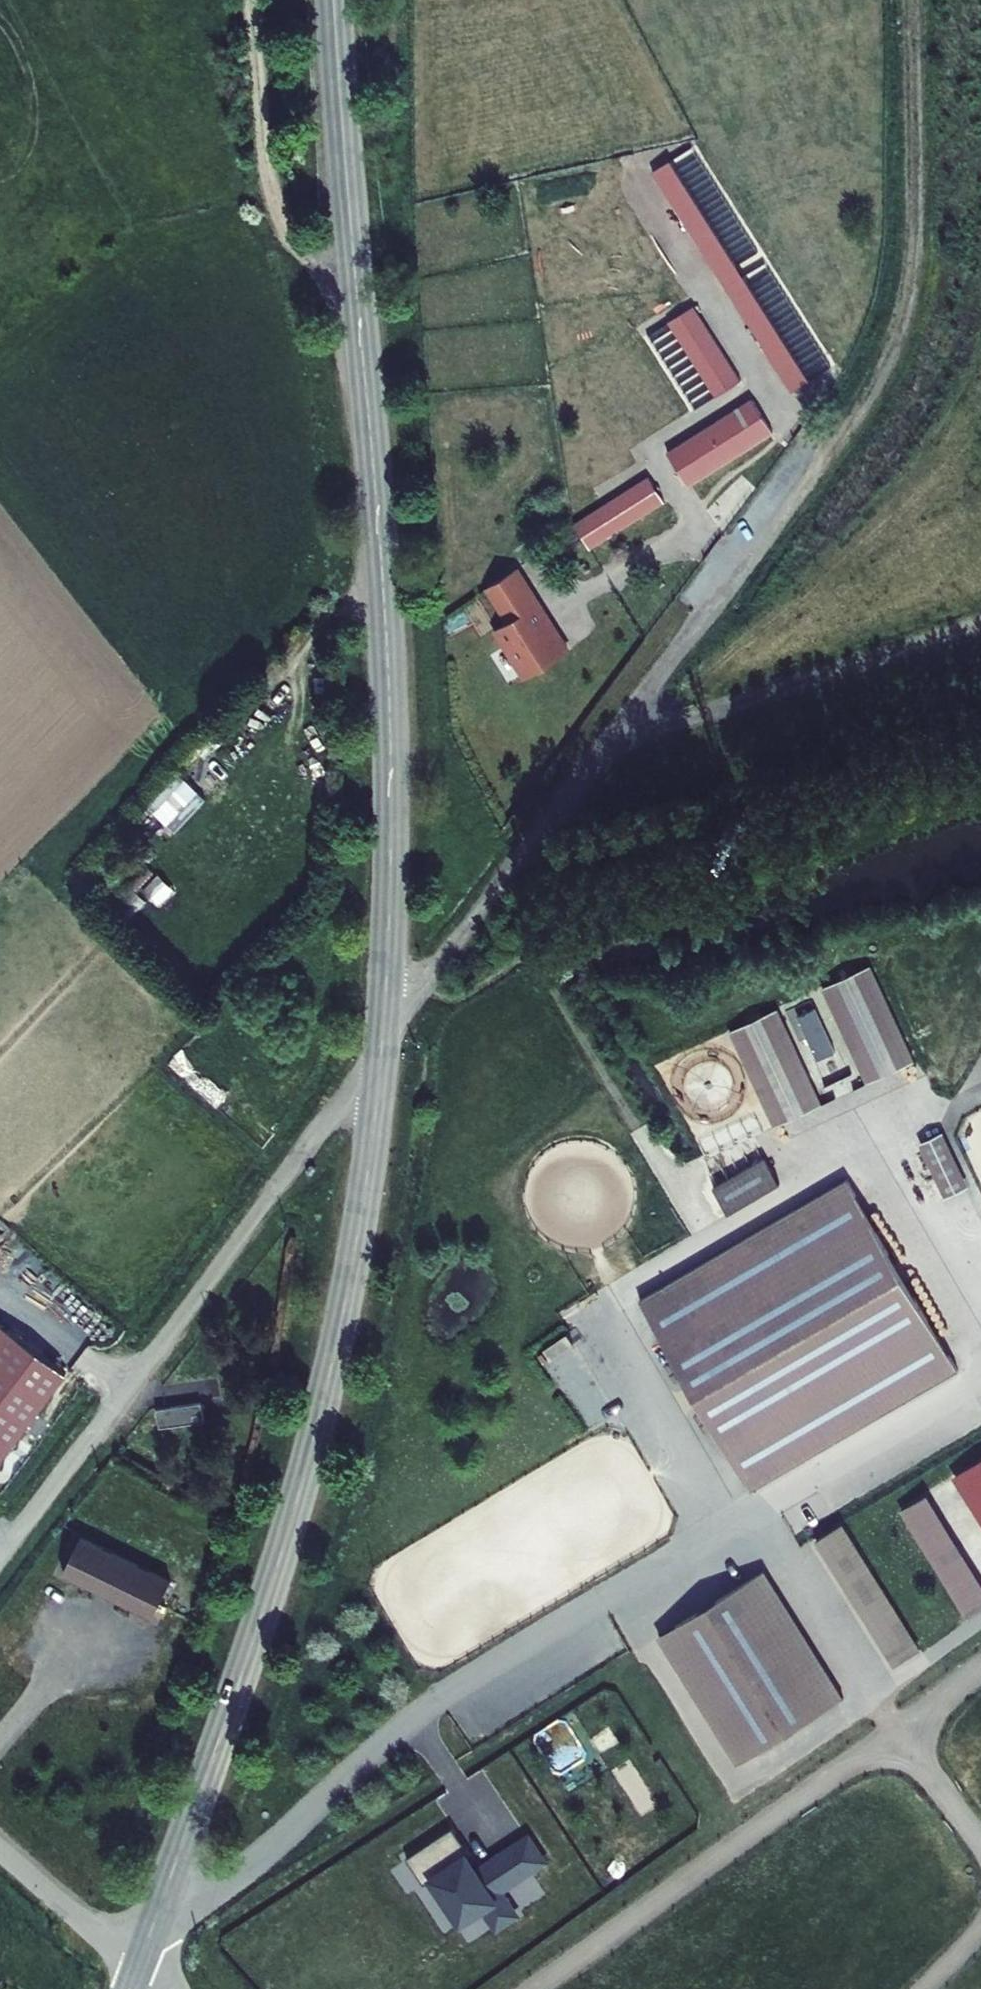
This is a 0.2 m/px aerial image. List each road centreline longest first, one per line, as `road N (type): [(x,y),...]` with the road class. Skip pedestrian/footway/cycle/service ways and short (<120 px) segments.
road 1 (tertiary): [(384,1002),(386,647),(334,0)]
road 2 (tertiary): [(170,1885),(322,1406),(377,1086)]
road 3 (residential): [(384,1002),(405,998),(458,942),(705,618),(812,447)]
road 4 (residential): [(170,1885),(211,1883),(242,1869),(450,1690),(728,1529)]
road 5 (residential): [(0,1557),(333,1111),(377,1086)]
road 6 (track): [(264,0),(273,207),(355,283)]
road 7 (residential): [(728,1529),(591,1303)]
road 8 (unclassified): [(0,1847),(136,1968)]

